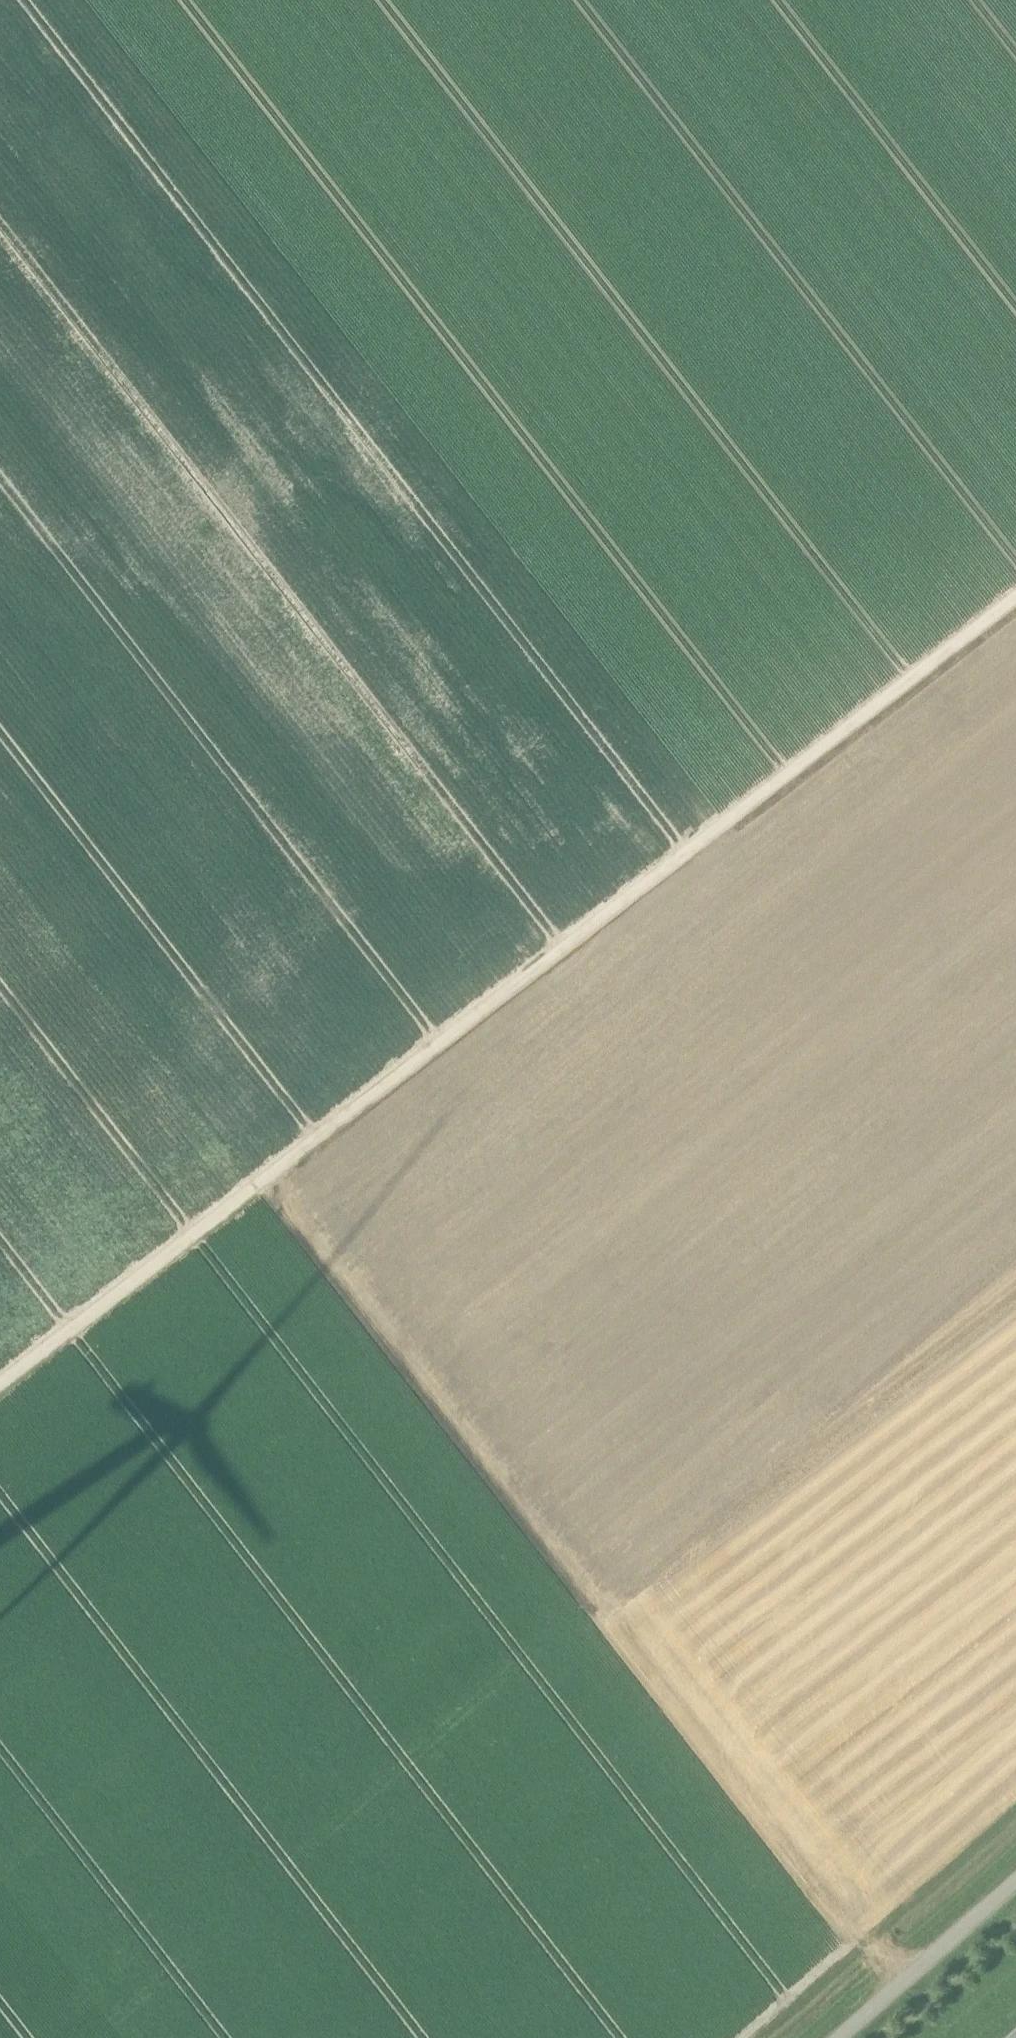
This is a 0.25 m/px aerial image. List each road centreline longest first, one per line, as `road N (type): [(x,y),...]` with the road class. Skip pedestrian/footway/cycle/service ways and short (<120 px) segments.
road 1 (unclassified): [(844,2037),(1015,1884)]

